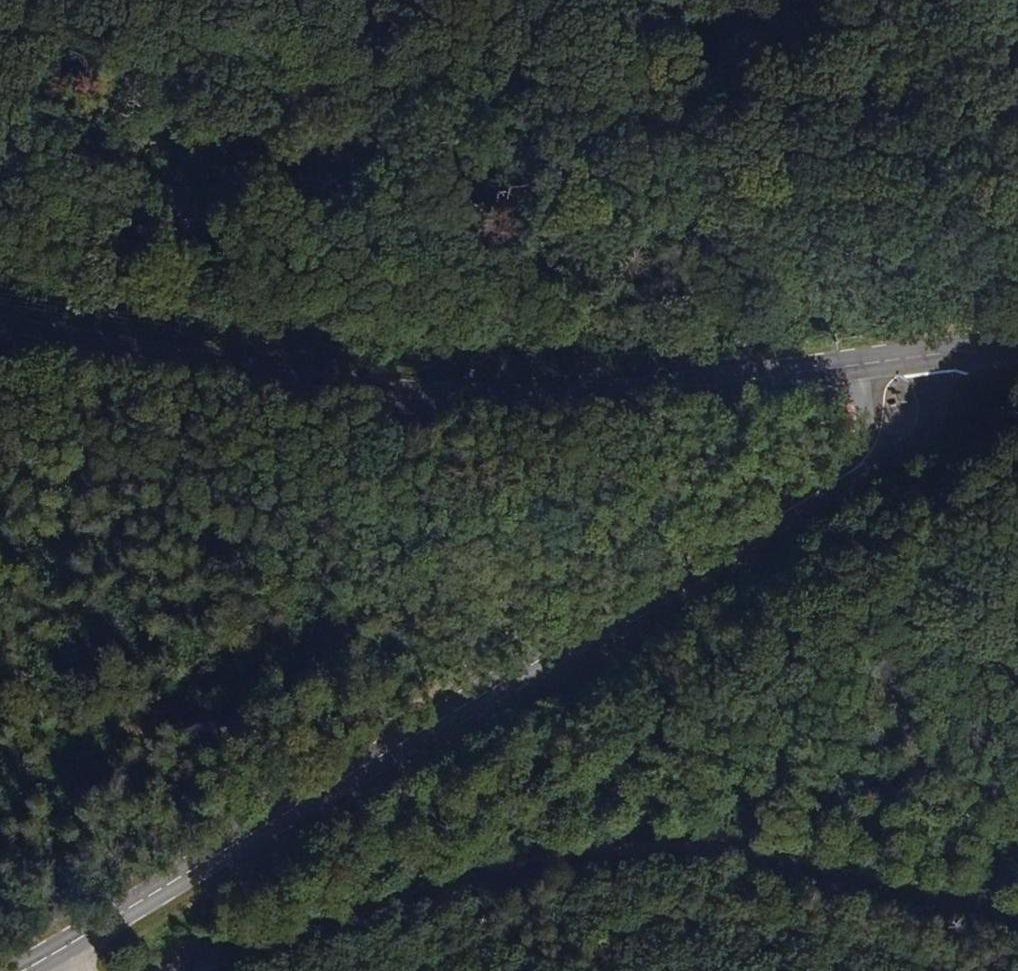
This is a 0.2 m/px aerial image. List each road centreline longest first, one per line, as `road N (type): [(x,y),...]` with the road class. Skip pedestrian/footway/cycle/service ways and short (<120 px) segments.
road 1 (tertiary): [(35,970),(476,700),(857,490),(889,447),(904,366)]
road 2 (track): [(0,115),(235,151),(916,209)]
road 3 (secondary): [(904,366),(630,402),(453,406),(0,335)]
road 4 (track): [(167,970),(630,859),(1017,936)]

